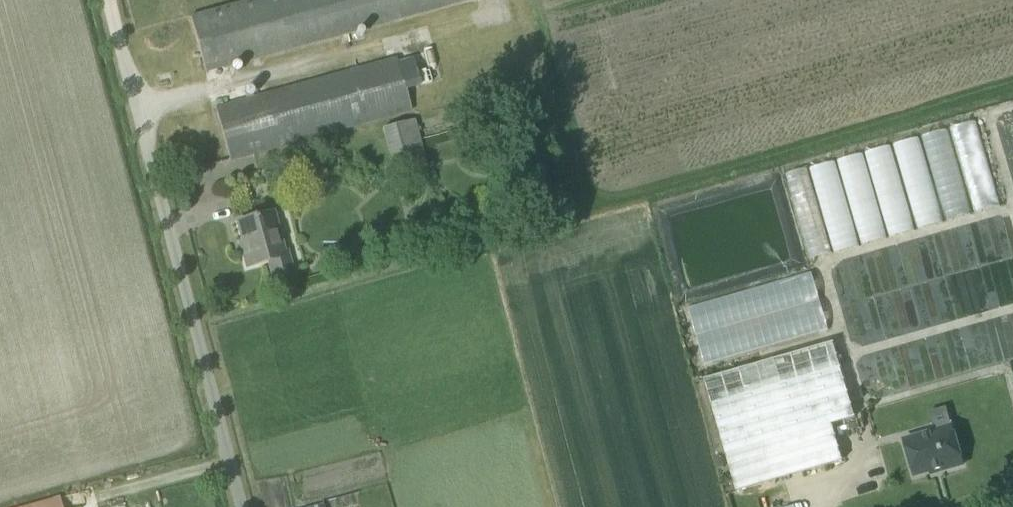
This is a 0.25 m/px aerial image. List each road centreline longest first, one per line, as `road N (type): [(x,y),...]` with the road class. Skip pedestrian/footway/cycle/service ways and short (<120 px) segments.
road 1 (unclassified): [(239,506),(106,7)]

